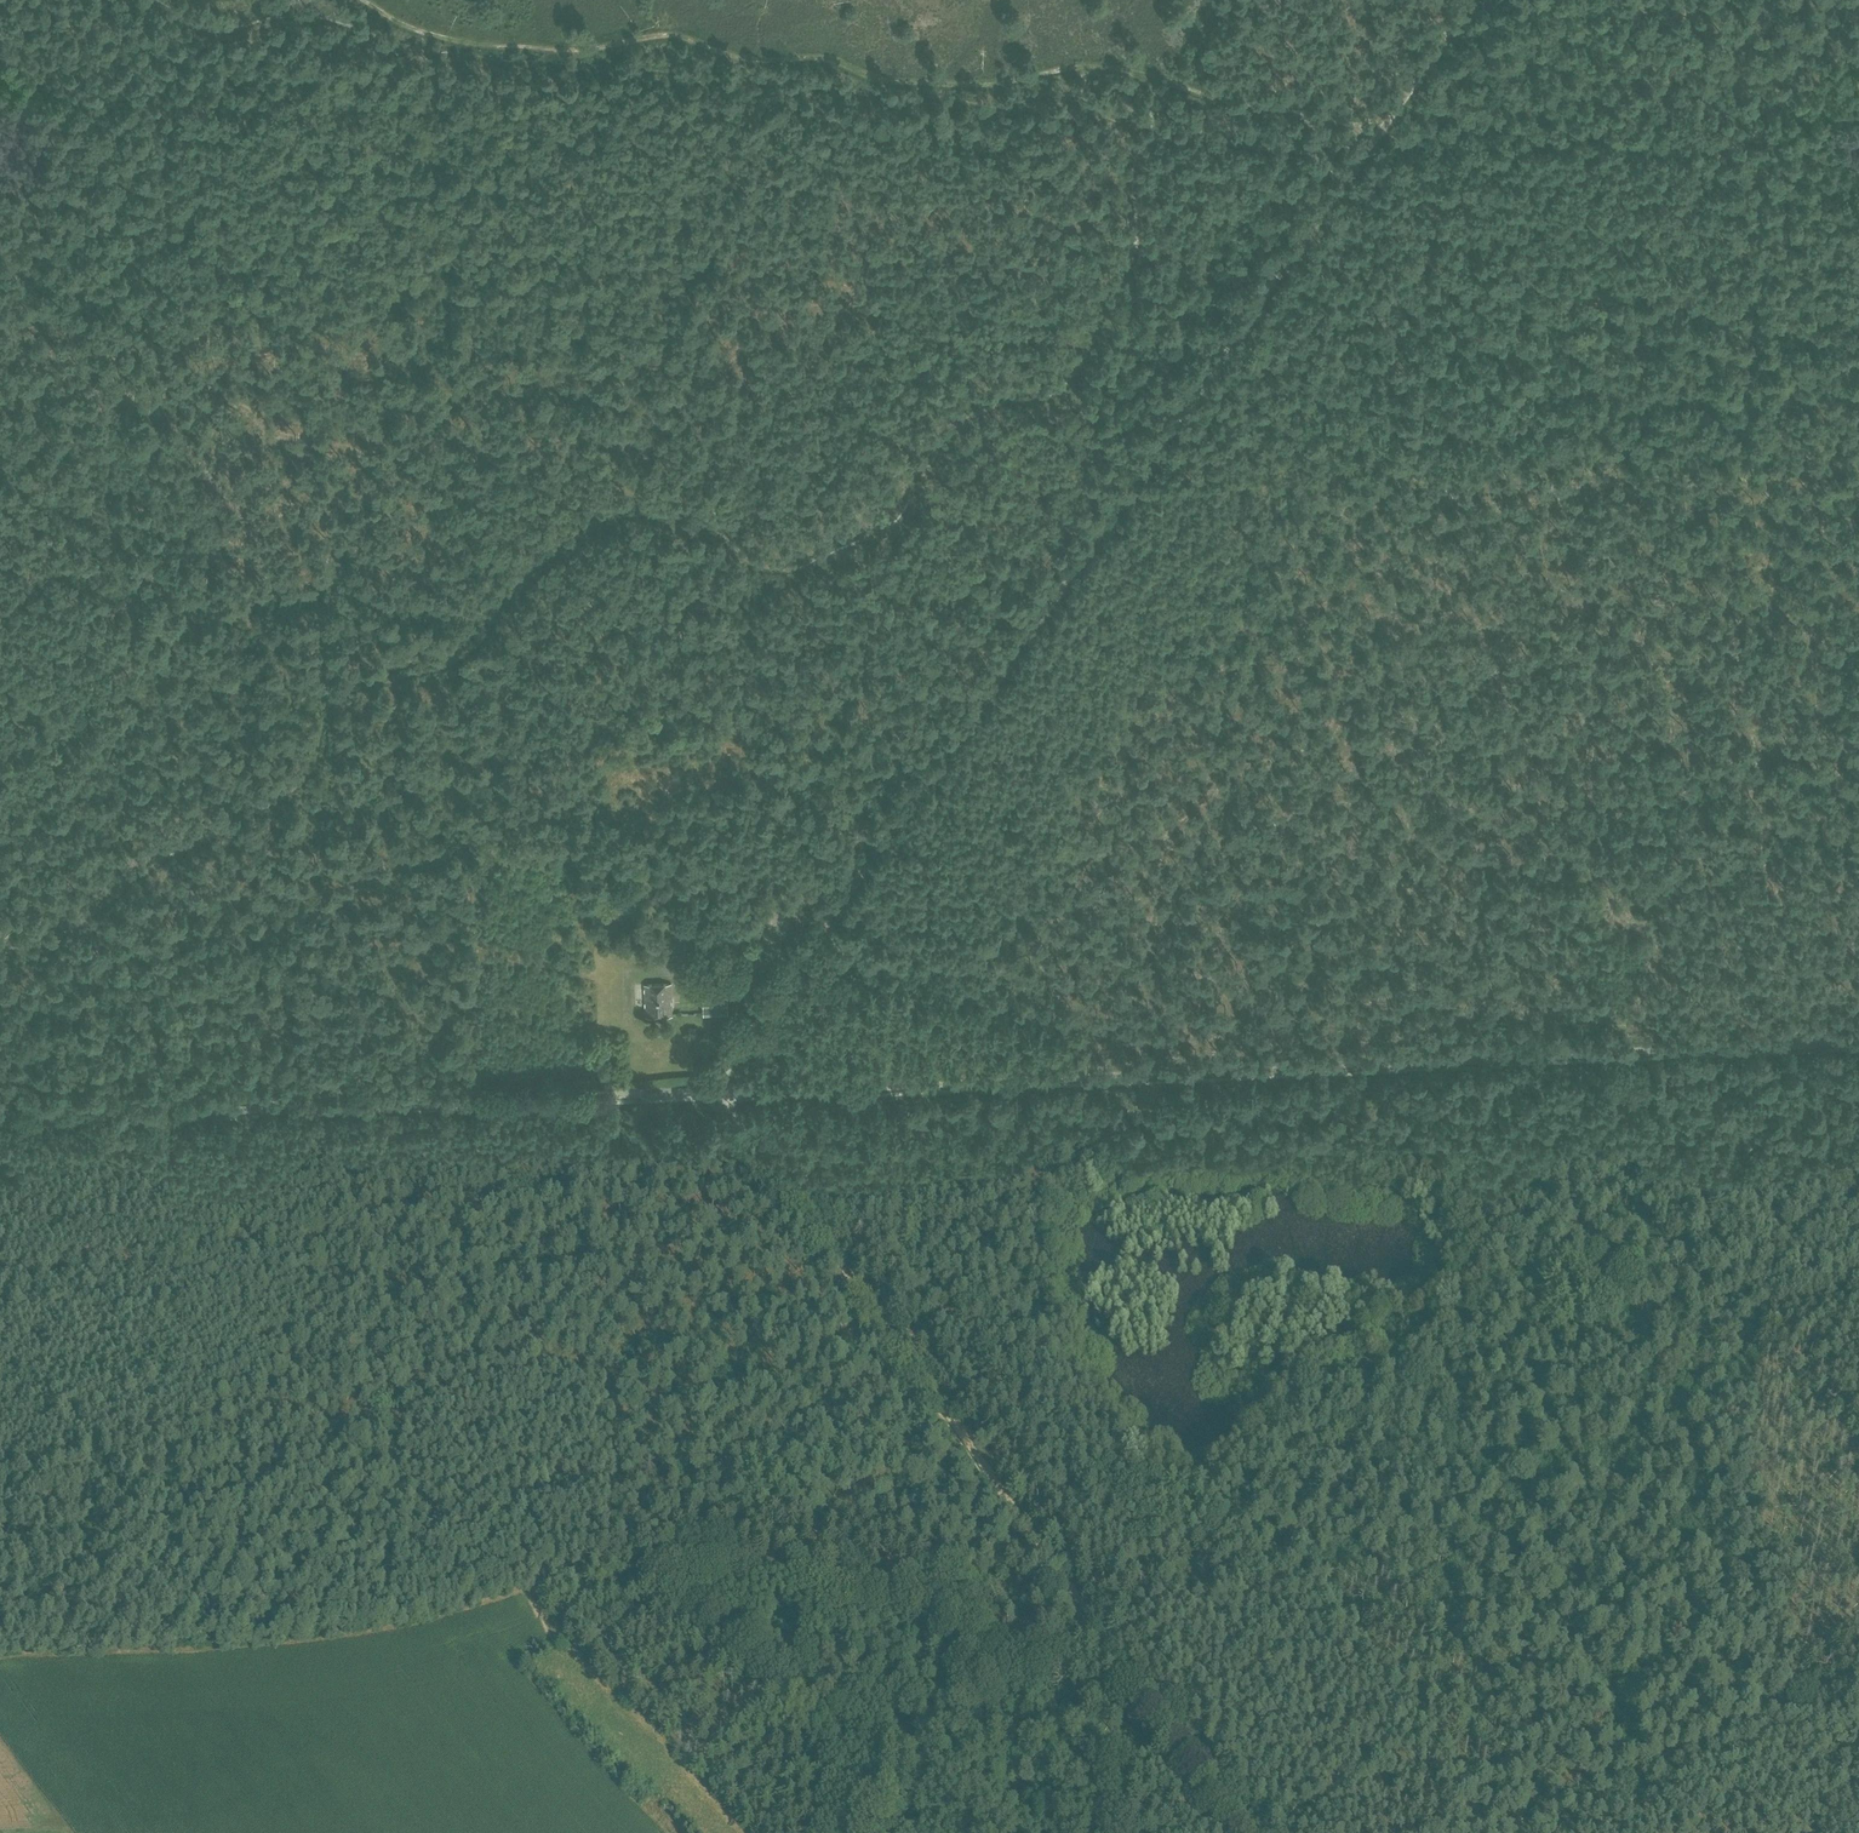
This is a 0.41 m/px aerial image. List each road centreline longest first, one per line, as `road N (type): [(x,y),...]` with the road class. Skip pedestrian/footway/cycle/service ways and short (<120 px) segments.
road 1 (track): [(725,1100),(722,1090),(1316,231)]
road 2 (track): [(1242,1832),(725,1100)]
road 3 (track): [(621,1103),(622,1094),(1503,1054)]
road 4 (track): [(0,1119),(622,1094)]
road 5 (track): [(1858,1038),(1503,1054)]
road 6 (track): [(944,1419),(779,1469),(618,1490)]
road 7 (track): [(1361,166),(1477,0)]

